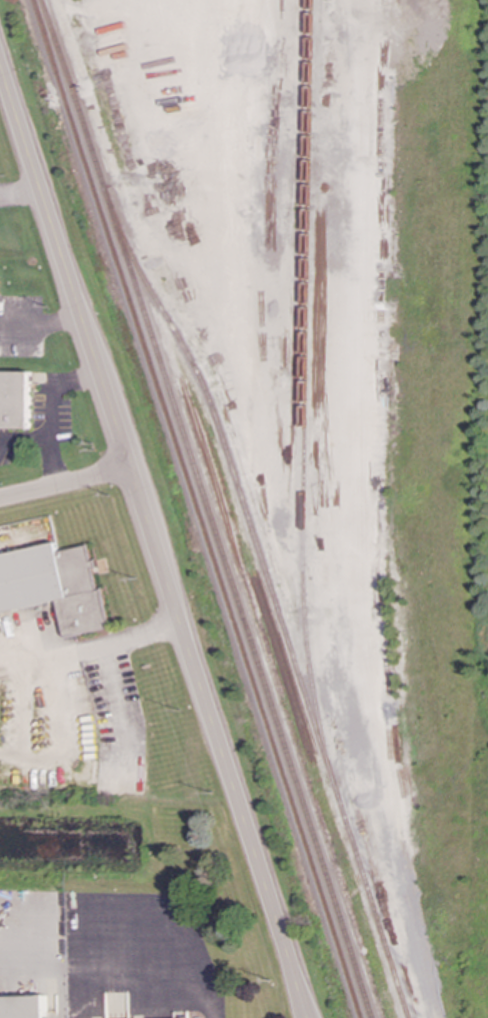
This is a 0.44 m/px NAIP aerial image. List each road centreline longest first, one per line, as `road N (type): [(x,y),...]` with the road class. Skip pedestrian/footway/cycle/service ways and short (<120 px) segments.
road 1 (tertiary): [(306,1017),(0,66)]
road 2 (residential): [(130,469),(0,500)]

